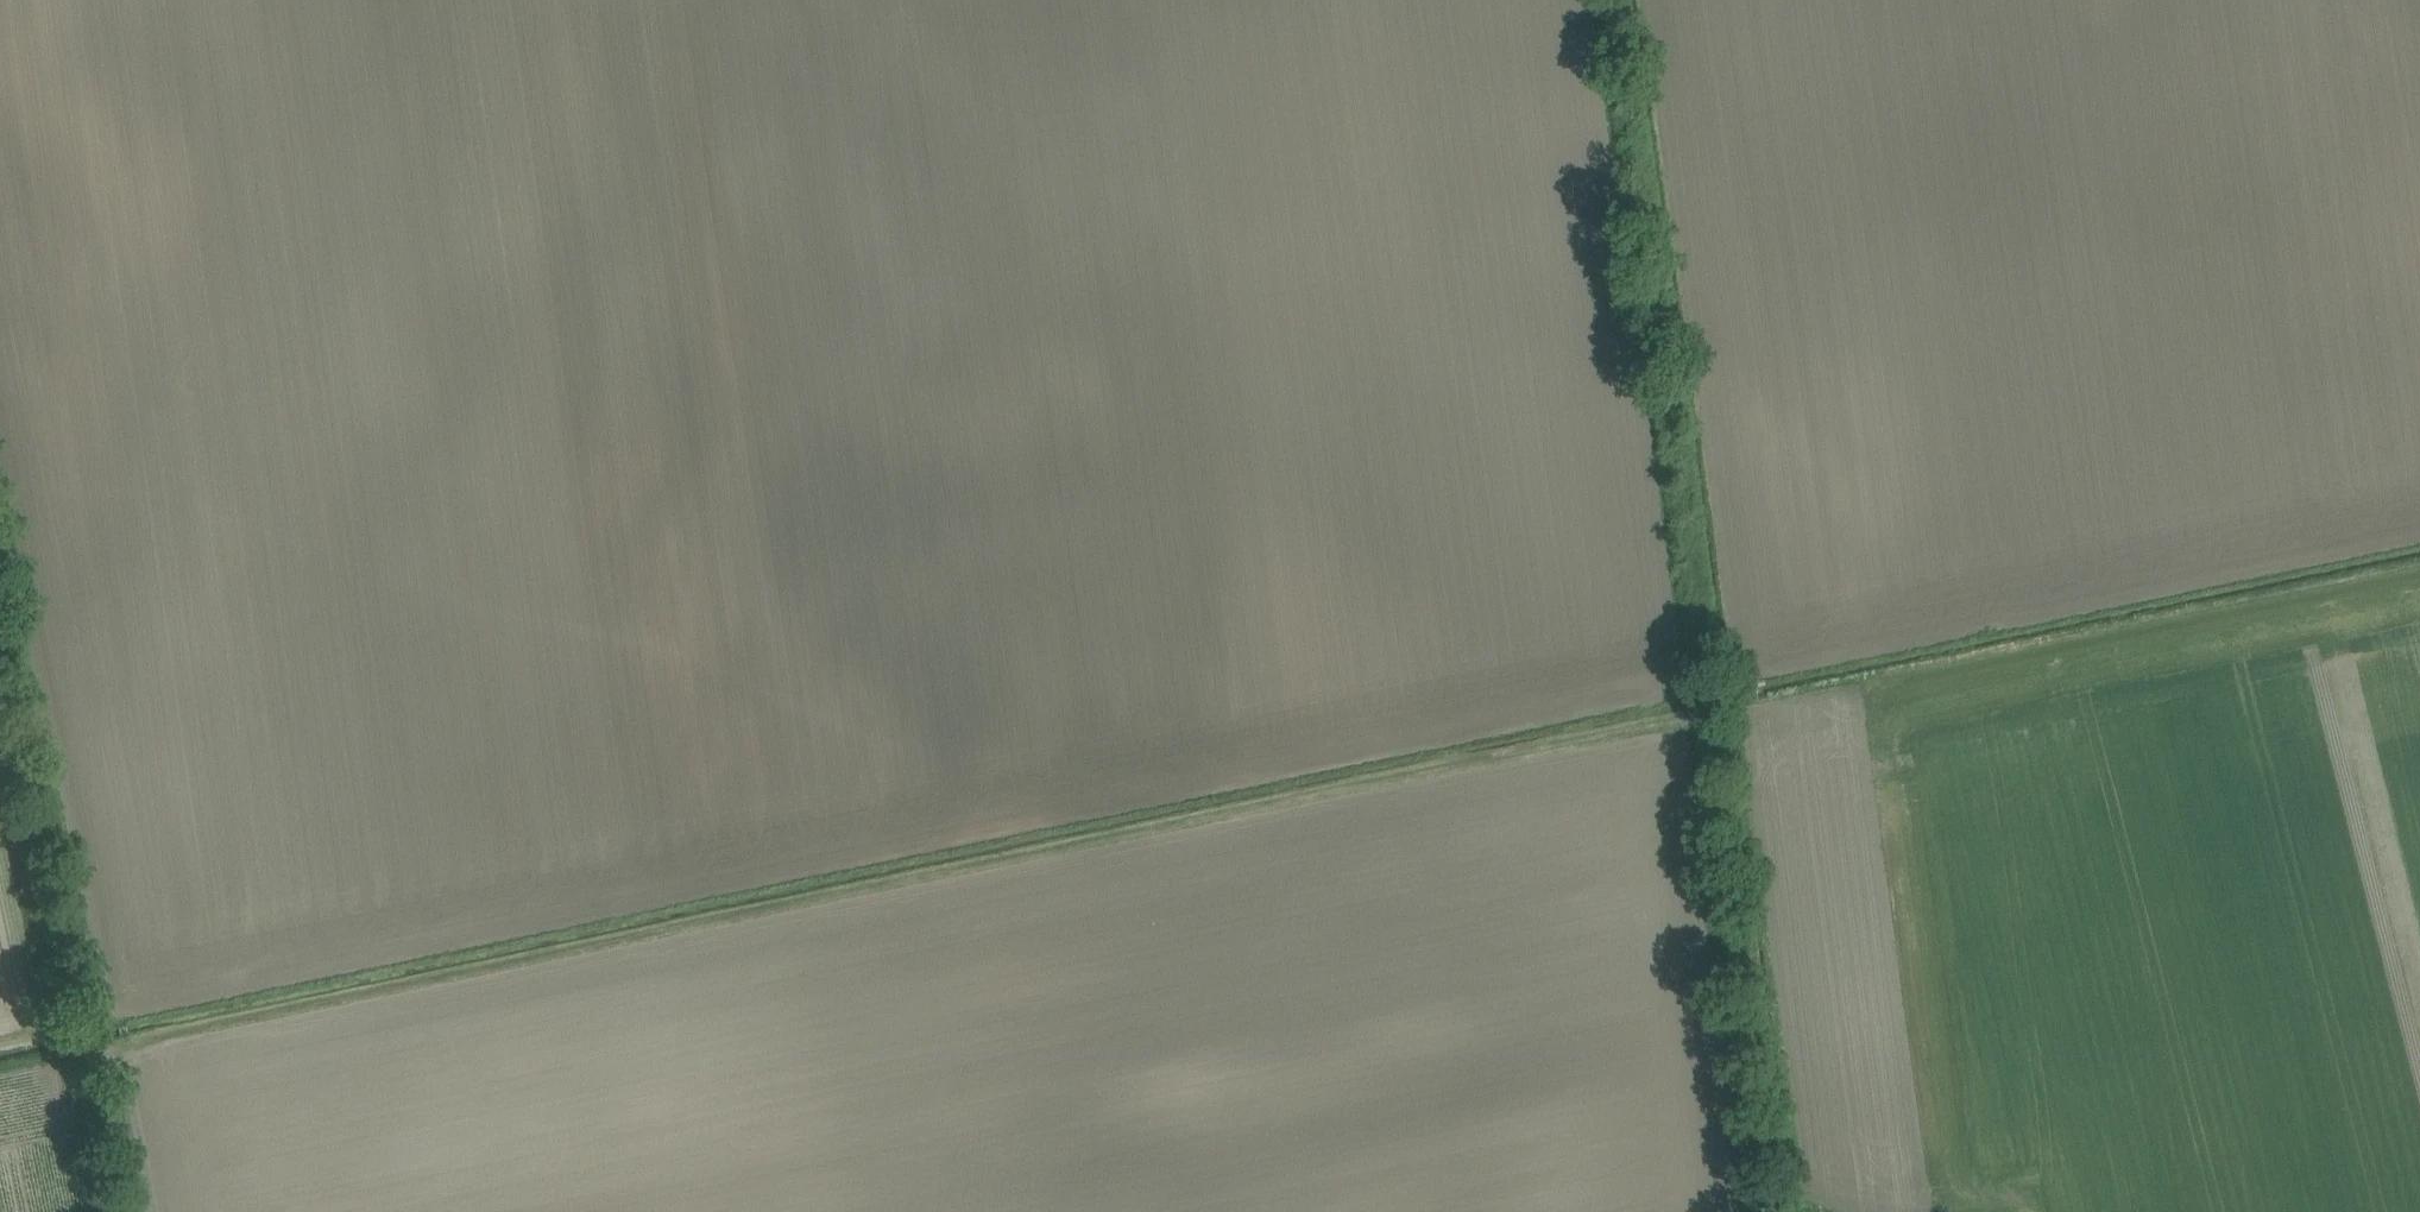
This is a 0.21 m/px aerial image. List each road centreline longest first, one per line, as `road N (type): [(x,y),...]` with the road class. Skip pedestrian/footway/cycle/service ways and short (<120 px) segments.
road 1 (track): [(1775,1211),(1609,0)]

